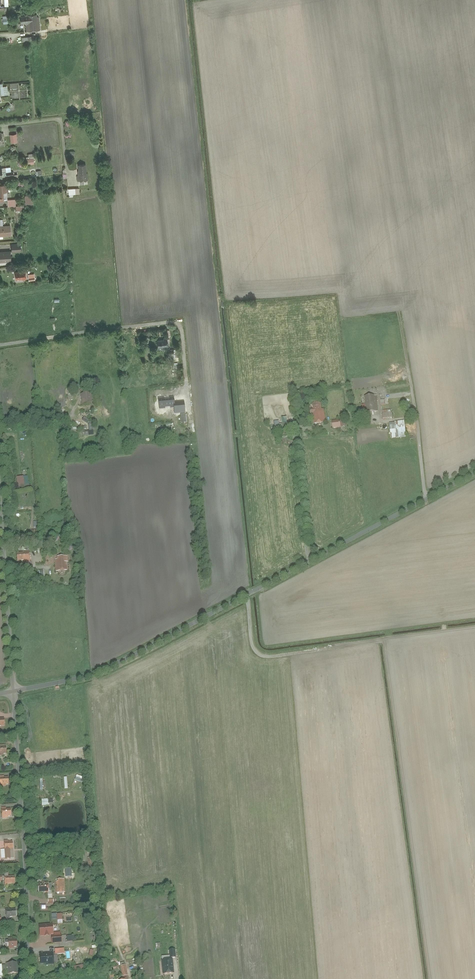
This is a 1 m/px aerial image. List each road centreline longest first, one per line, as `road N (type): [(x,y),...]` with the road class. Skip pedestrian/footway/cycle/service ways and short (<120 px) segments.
road 1 (tertiary): [(14,693),(137,652),(474,474)]
road 2 (unclassified): [(14,693),(28,955)]
road 3 (residential): [(14,693),(0,490)]
road 4 (track): [(248,595),(253,642),(269,655),(374,639)]

